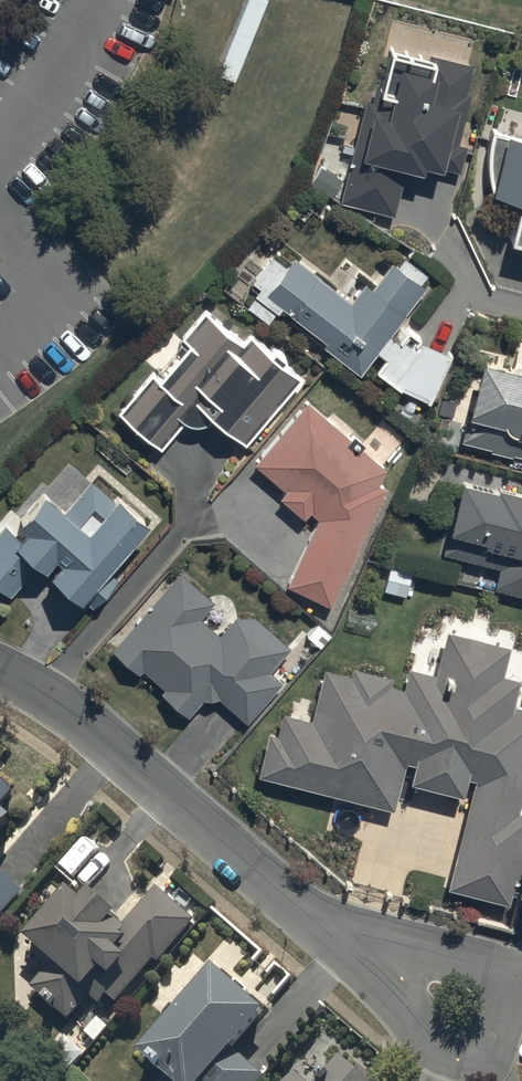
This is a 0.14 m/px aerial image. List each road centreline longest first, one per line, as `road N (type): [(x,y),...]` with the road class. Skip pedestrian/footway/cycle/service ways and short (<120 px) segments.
road 1 (residential): [(0,669),(61,705),(305,916),(370,958)]
road 2 (residential): [(370,958),(440,955),(509,980),(492,1059),(478,1063),(444,1052)]

